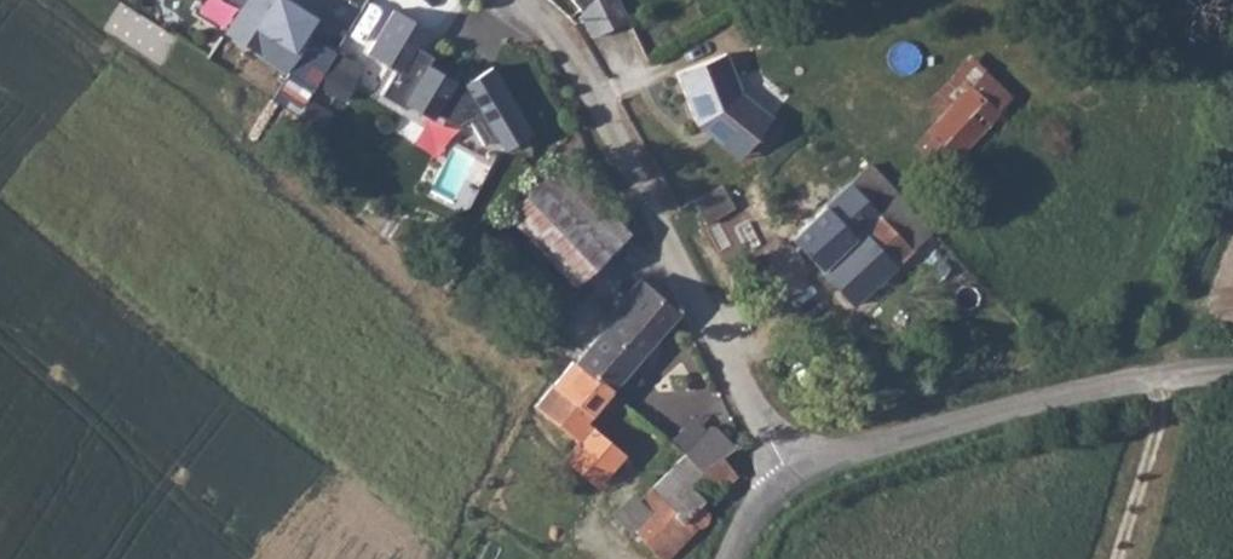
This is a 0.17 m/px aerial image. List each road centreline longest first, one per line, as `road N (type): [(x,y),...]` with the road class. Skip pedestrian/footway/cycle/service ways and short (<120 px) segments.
road 1 (unclassified): [(508,0),(570,57),(791,480)]
road 2 (unclassified): [(1232,367),(987,412),(844,451),(791,480)]

